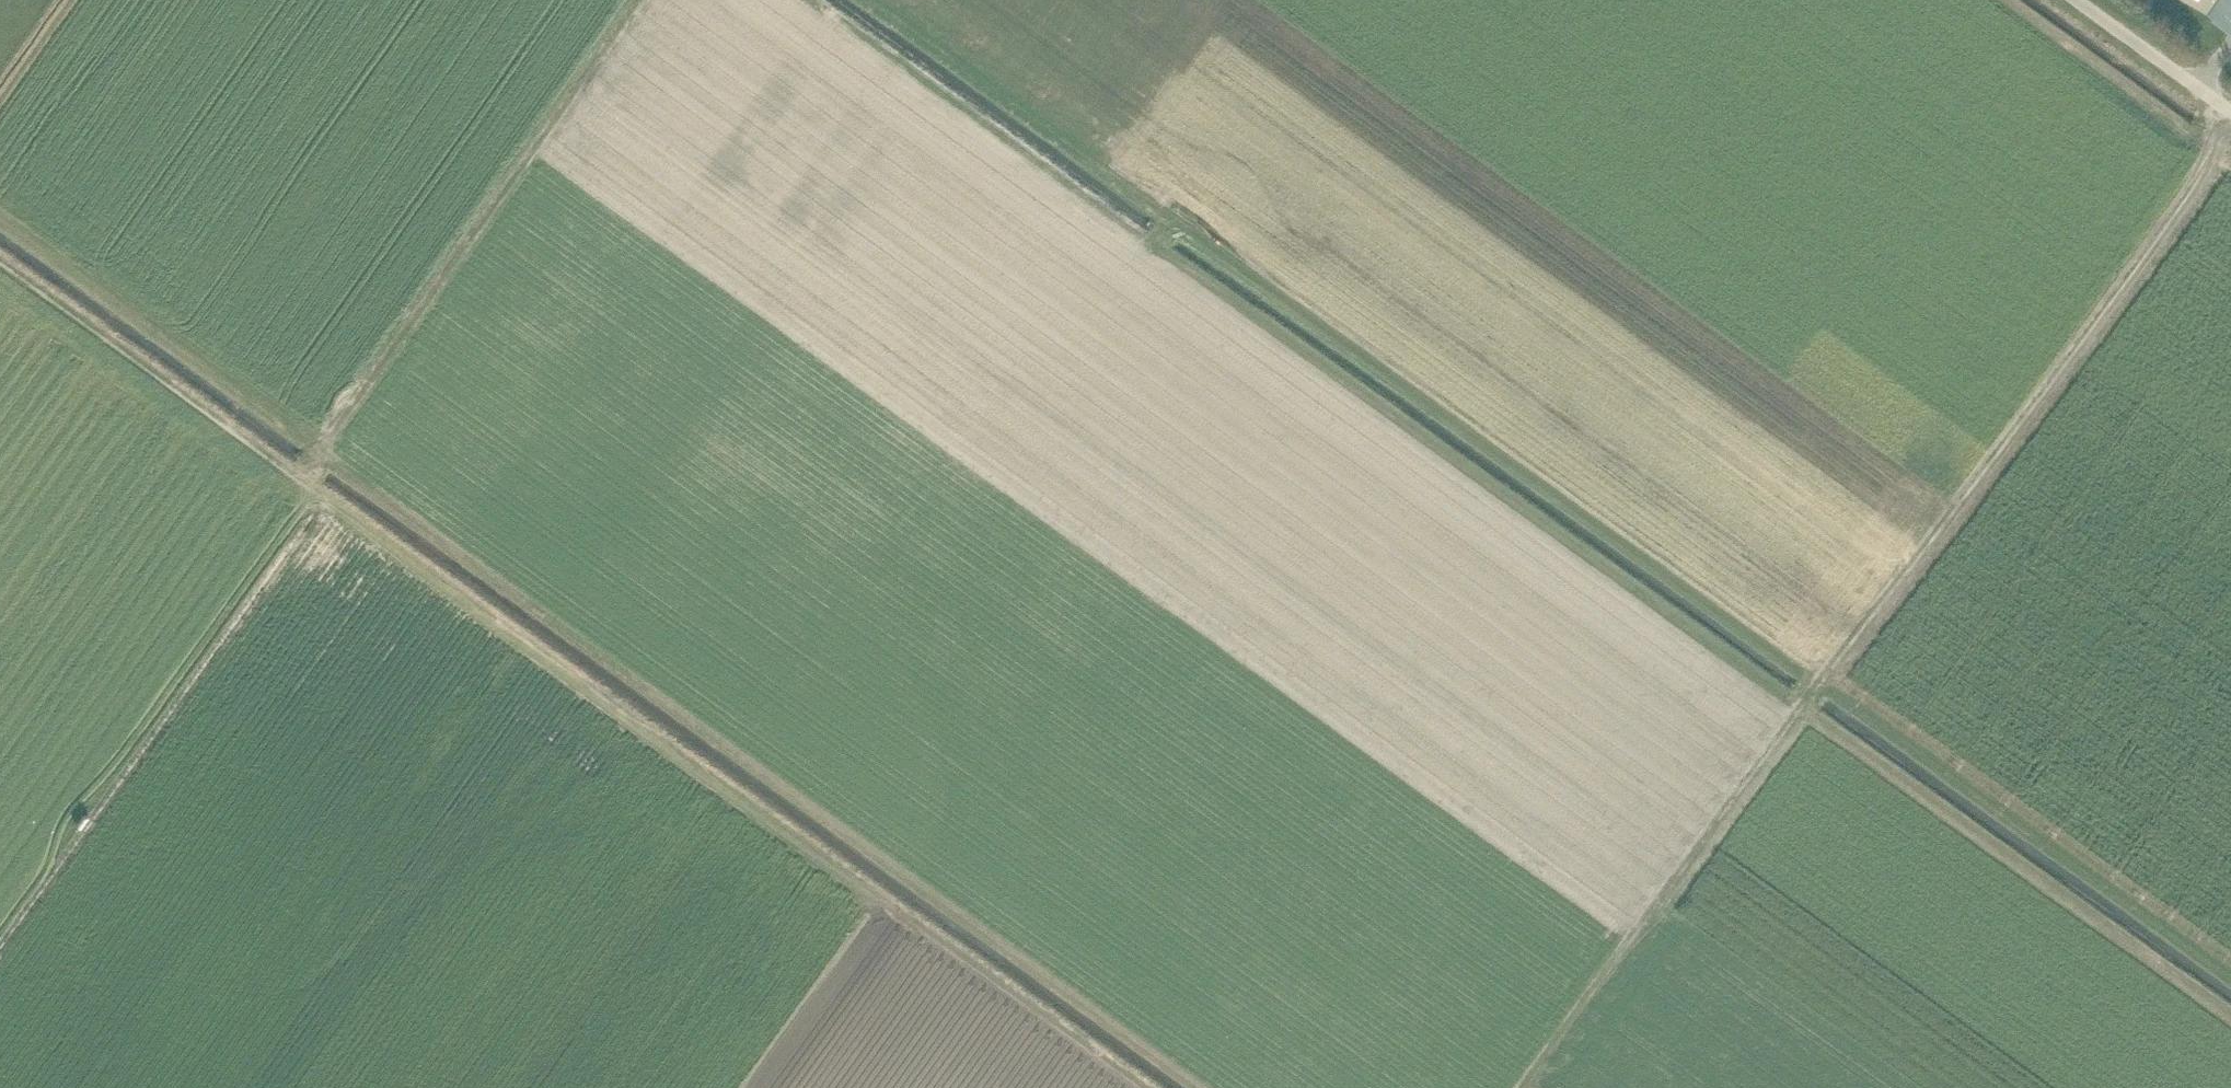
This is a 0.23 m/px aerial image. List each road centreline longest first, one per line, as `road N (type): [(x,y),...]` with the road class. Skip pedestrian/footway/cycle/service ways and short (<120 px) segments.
road 1 (unclassified): [(2230,110),(2079,0)]

